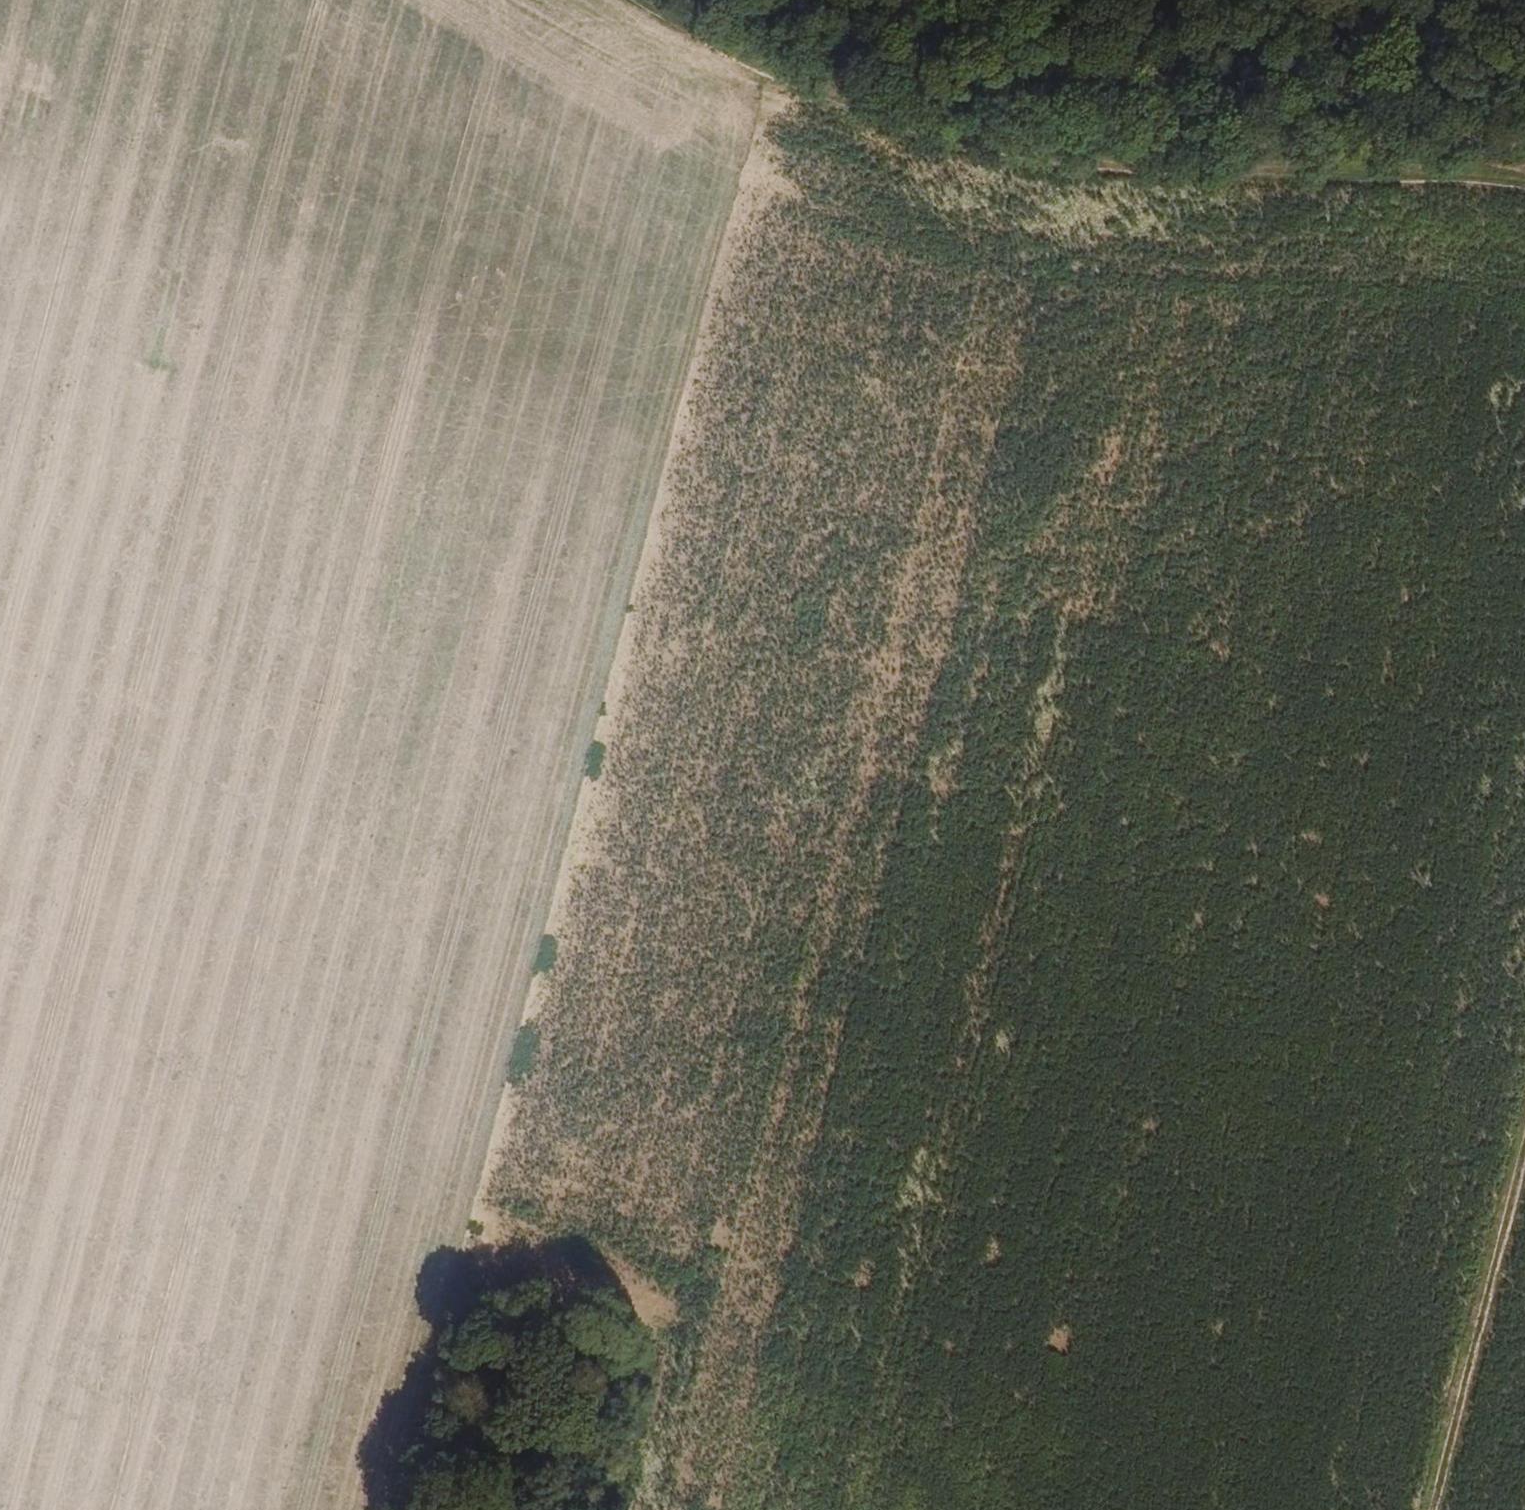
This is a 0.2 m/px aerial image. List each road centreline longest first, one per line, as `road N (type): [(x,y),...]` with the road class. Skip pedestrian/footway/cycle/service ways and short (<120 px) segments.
road 1 (track): [(650,0),(844,111),(960,148),(1133,168),(1524,182)]
road 2 (track): [(1524,1159),(1435,1509)]

